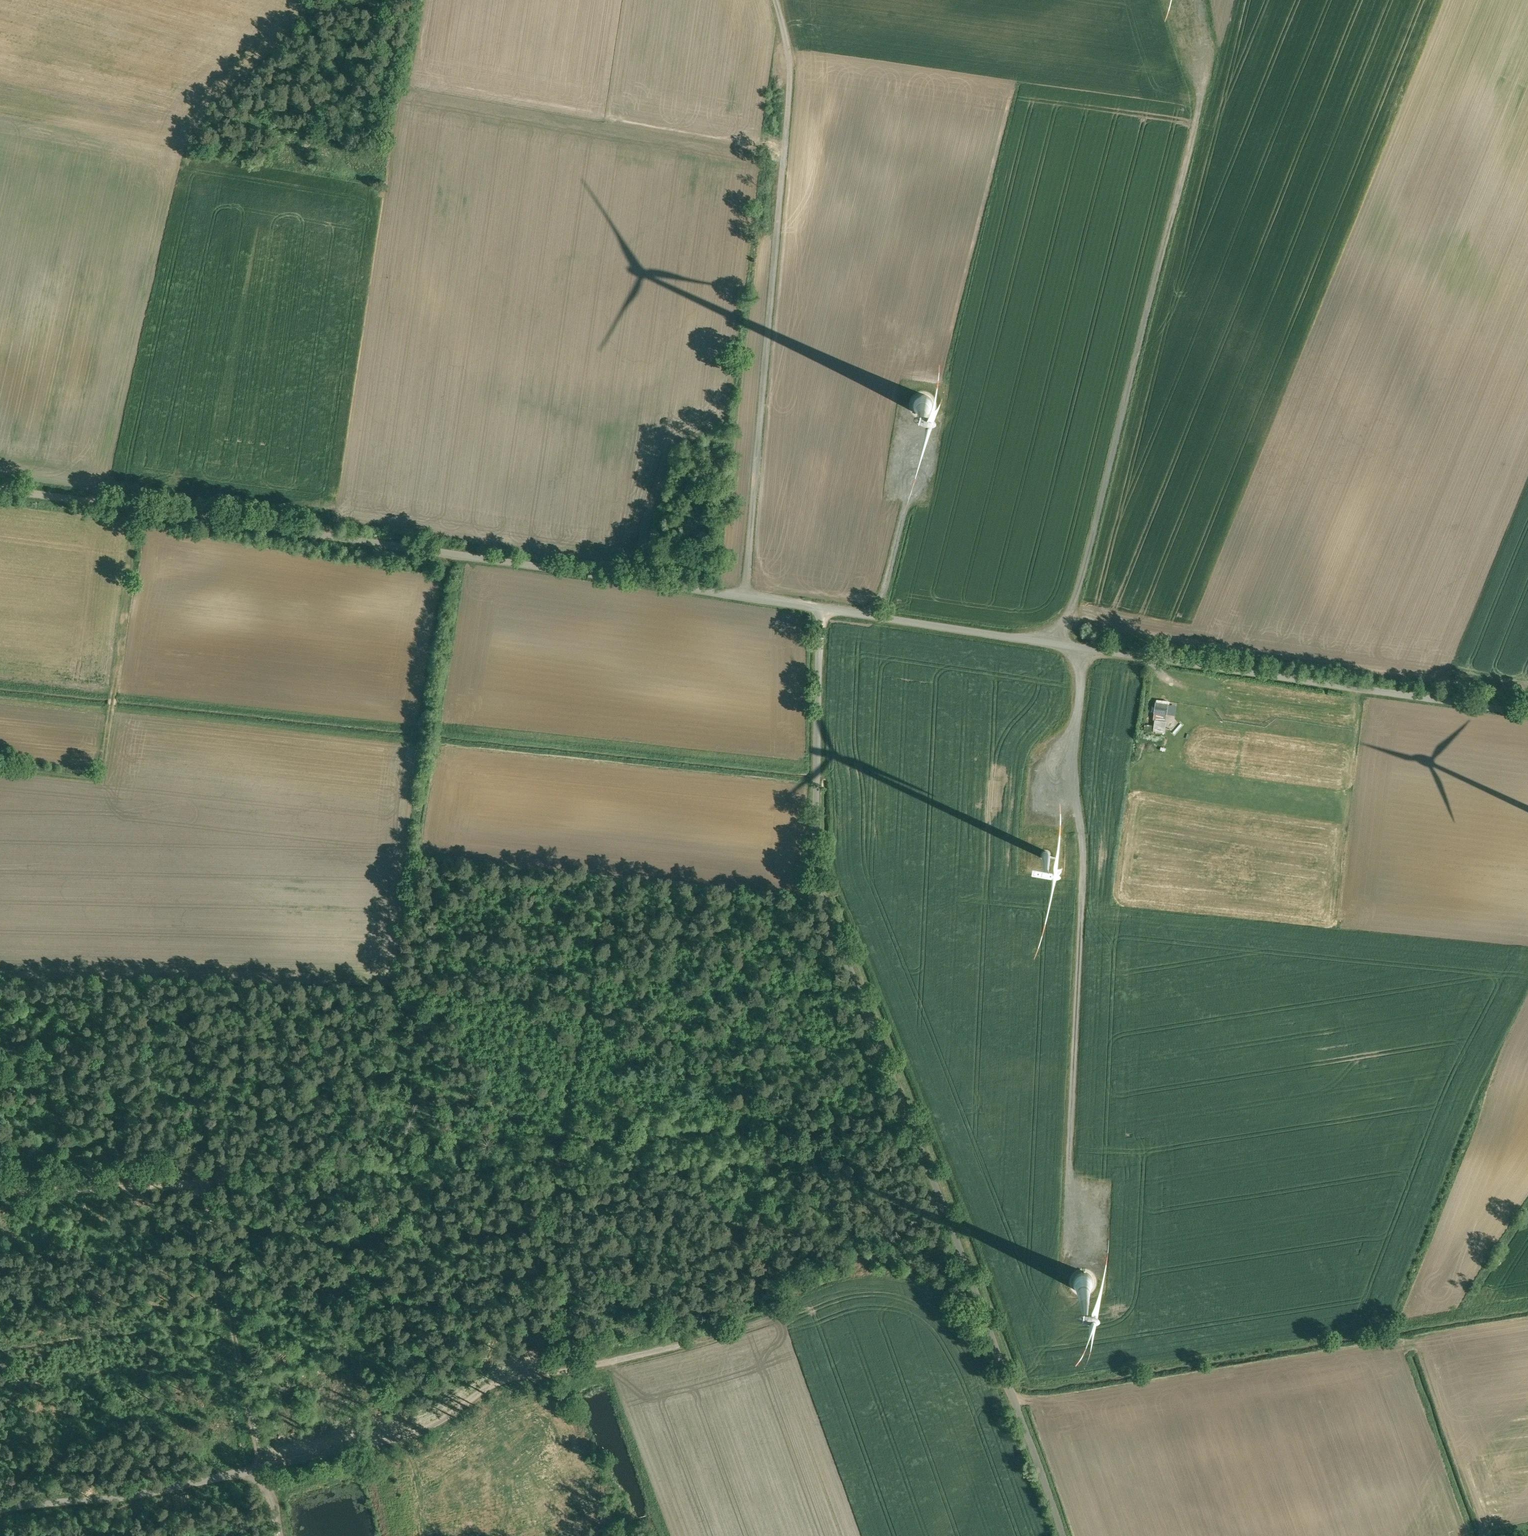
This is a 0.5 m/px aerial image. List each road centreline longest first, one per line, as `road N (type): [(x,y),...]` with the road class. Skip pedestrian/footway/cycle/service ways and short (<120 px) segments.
road 1 (unclassified): [(825,609),(814,875),(1062,1535)]
road 2 (unclassified): [(0,489),(825,609)]
road 3 (unclassified): [(825,609),(1527,713)]
road 4 (track): [(795,605),(766,585),(752,528),(793,59),(776,0)]
road 5 (track): [(825,609),(870,590),(906,418)]

